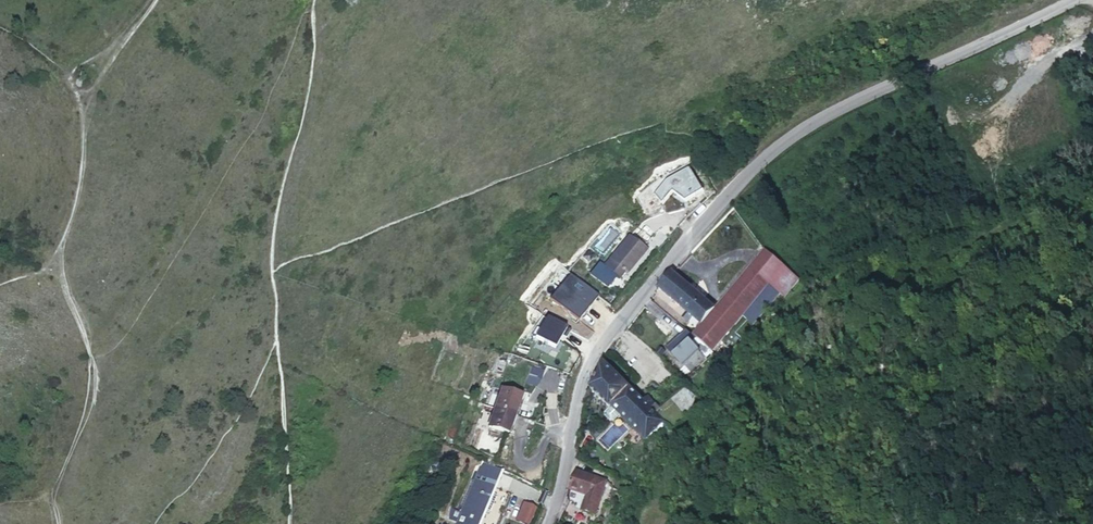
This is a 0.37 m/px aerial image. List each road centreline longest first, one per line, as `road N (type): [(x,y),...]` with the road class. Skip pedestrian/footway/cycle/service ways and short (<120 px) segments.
road 1 (tertiary): [(546,523),(561,489),(579,382),(598,343),(752,163),(871,92),(1061,0)]

